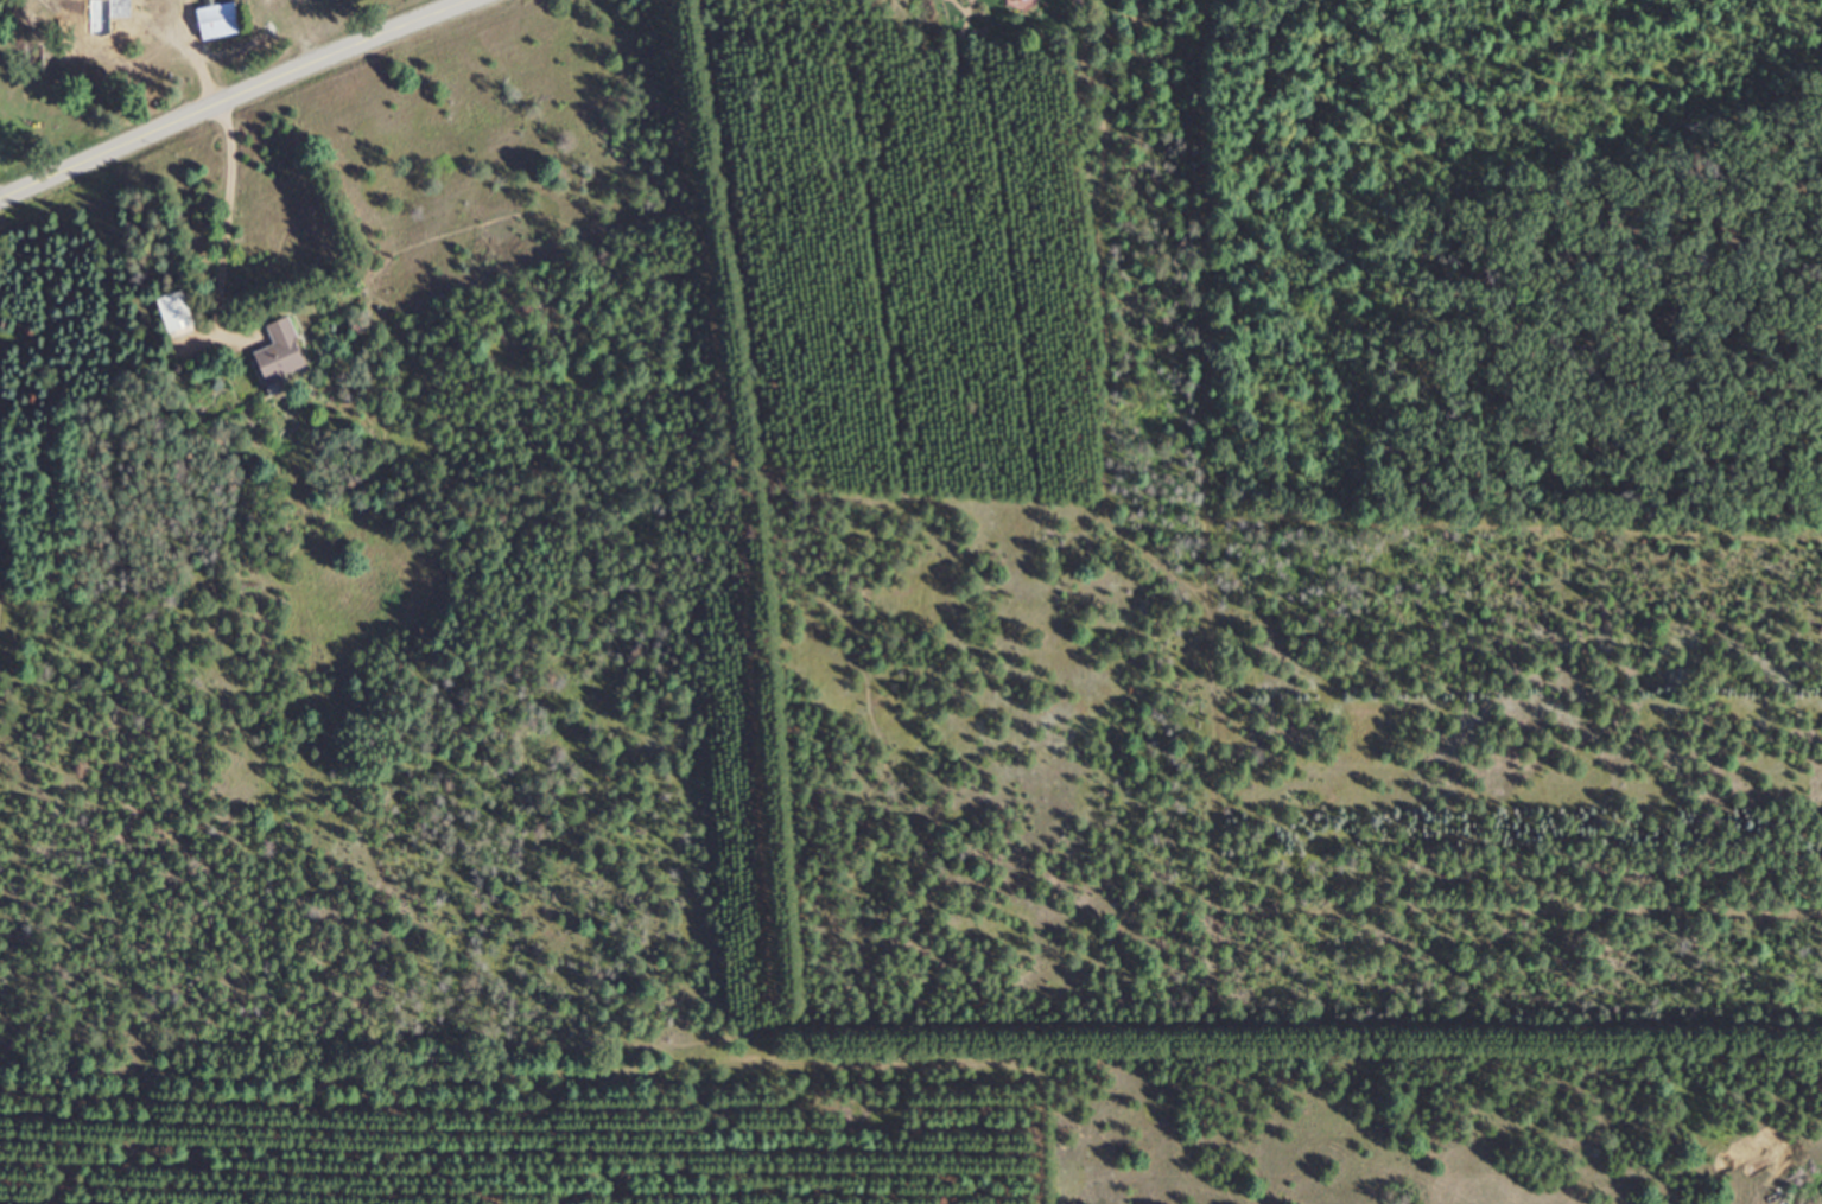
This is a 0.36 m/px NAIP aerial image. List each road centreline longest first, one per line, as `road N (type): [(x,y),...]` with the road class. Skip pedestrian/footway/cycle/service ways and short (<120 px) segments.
road 1 (secondary): [(0,194),(478,0)]

